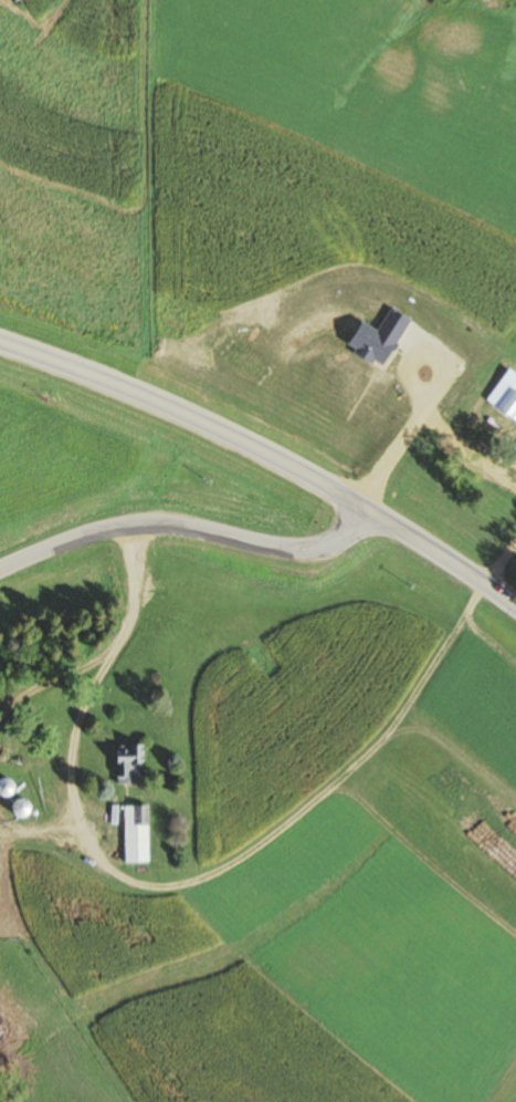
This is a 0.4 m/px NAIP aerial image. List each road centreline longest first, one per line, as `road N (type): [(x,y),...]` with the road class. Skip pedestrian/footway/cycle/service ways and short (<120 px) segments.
road 1 (secondary): [(515,607),(378,509),(172,408),(0,347)]
road 2 (residential): [(378,509),(305,551),(162,521),(112,520),(0,563)]

